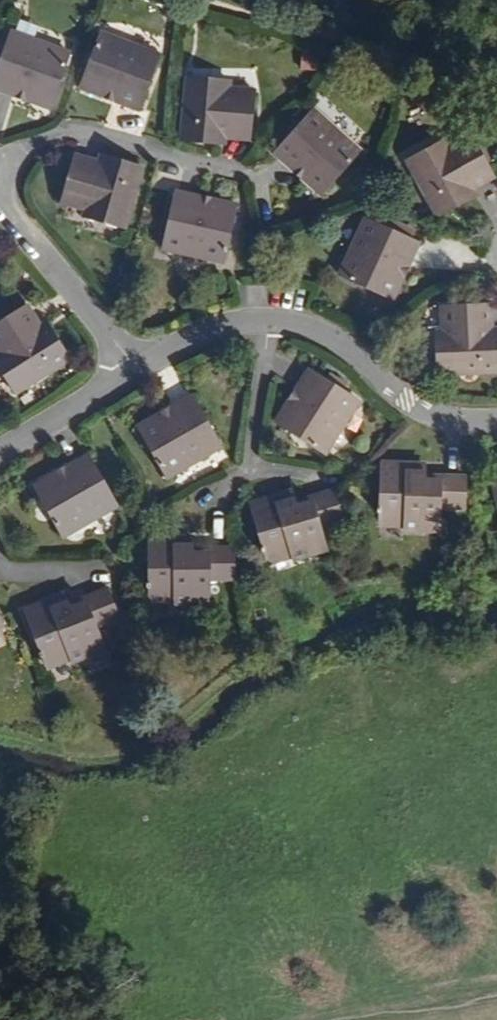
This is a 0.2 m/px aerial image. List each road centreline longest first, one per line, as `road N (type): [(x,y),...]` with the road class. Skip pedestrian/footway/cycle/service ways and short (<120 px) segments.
road 1 (residential): [(496,423),(439,418),(381,382),(328,332),(269,321)]
road 2 (residential): [(243,175),(80,131),(0,165)]
road 3 (residential): [(134,369),(0,183)]
road 4 (residential): [(134,369),(0,451)]
road 5 (residential): [(269,321),(252,471)]
road 6 (residential): [(269,321),(238,321),(134,369)]

